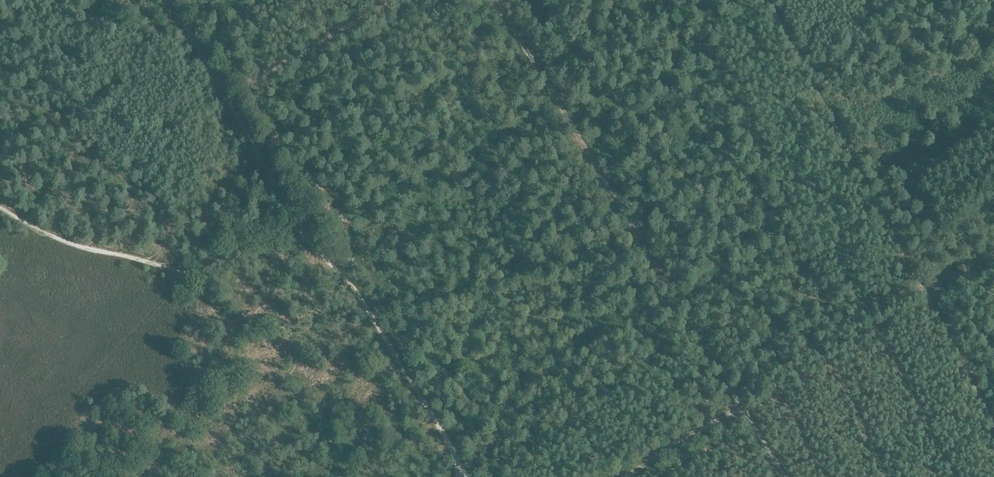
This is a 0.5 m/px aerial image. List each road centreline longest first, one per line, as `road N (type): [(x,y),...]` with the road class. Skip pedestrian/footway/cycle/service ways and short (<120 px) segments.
road 1 (track): [(496,0),(740,404)]
road 2 (track): [(925,295),(767,0)]
road 3 (track): [(298,224),(358,294),(469,476)]
road 4 (track): [(221,87),(292,59),(391,0)]
road 5 (track): [(298,224),(221,87)]
road 6 (track): [(925,295),(993,424)]
road 7 (track): [(624,476),(740,404)]

